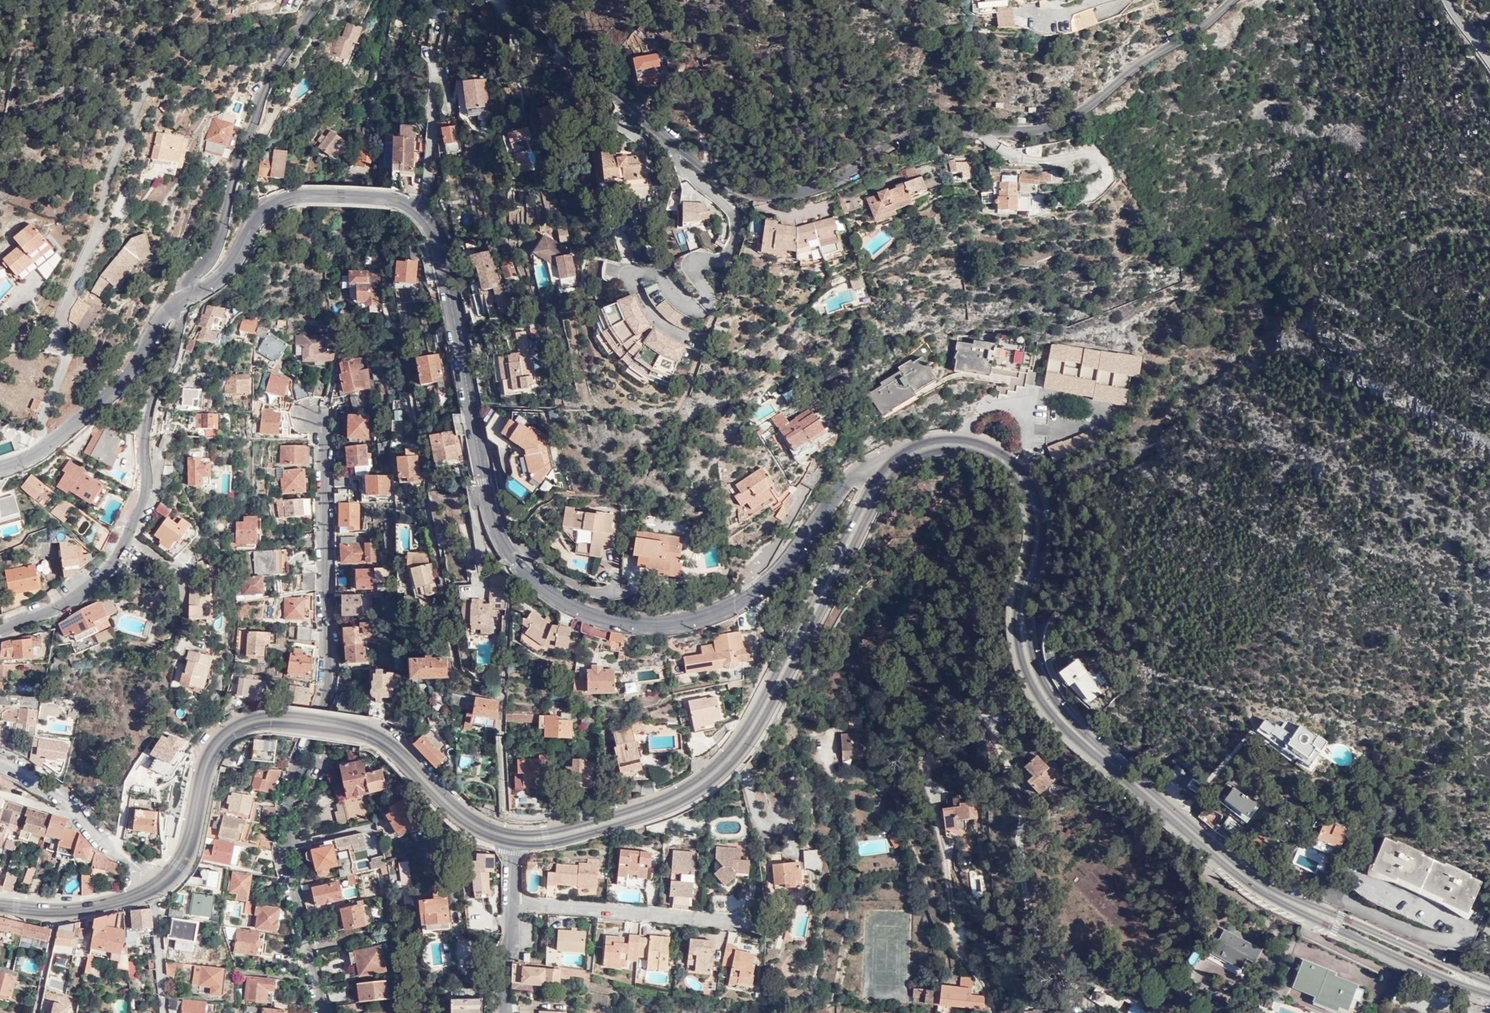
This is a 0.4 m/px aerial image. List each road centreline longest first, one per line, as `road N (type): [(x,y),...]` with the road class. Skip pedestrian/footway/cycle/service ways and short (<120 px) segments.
road 1 (residential): [(903,460),(877,460),(844,478),(772,586),(737,608),(665,629),(629,627),(564,607),(513,564),(486,494),(434,230),(419,210),(289,198),(253,226),(237,262),(180,305)]
road 2 (secondary): [(1489,993),(1255,883),(1066,721),(1038,683),(1025,647),(1023,598),(1037,526),(1015,474),(971,444),(903,460)]
road 3 (unclassified): [(1233,0),(1059,126),(911,136),(831,182),(769,196),(707,172),(632,112),(563,51),(532,0)]
road 4 (residential): [(318,1012),(281,849),(284,796),(326,690),(321,419)]
road 5 (secondary): [(903,460),(864,505),(792,662),(734,756),(676,800),(553,840)]
road 6 (secondary): [(513,841),(475,825),(376,737),(291,720),(234,725),(210,757),(188,853),(164,882)]
road 7 (residential): [(0,632),(78,595),(108,569),(129,534),(147,482),(147,411),(171,358),(180,305)]
road 8 (unclassified): [(322,0),(271,75),(239,152),(217,242),(180,305)]
road 9 (residential): [(180,305),(65,439),(0,469)]
road 10 (residential): [(164,882),(94,835),(76,803),(0,760)]
road 11 (residential): [(503,1012),(513,841)]
road 12 (secondary): [(152,890),(59,912),(0,906)]
road 13 (residential): [(166,1012),(152,890)]

